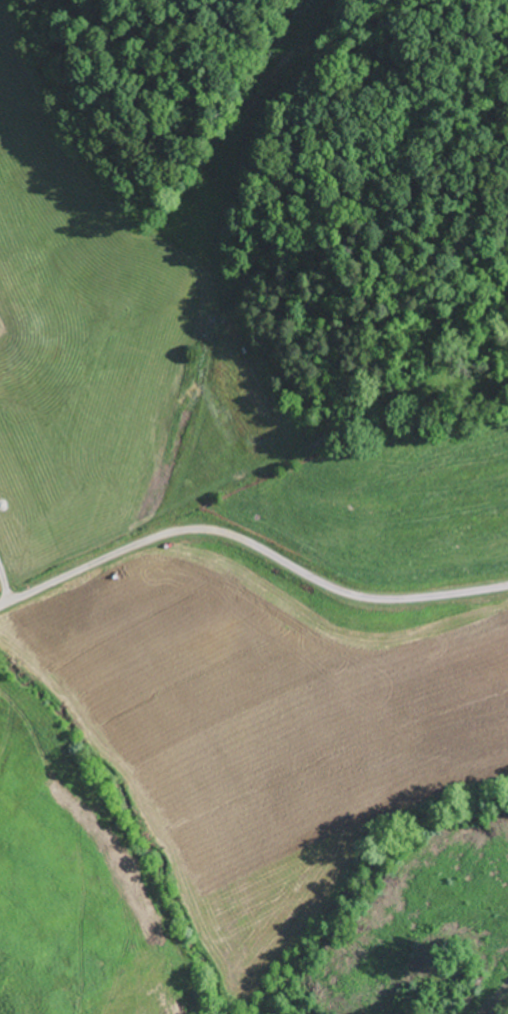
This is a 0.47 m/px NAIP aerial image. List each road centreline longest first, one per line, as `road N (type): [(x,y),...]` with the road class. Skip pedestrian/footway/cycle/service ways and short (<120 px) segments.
road 1 (residential): [(0,606),(131,546),(199,529),(235,536),(370,598),(507,584)]

